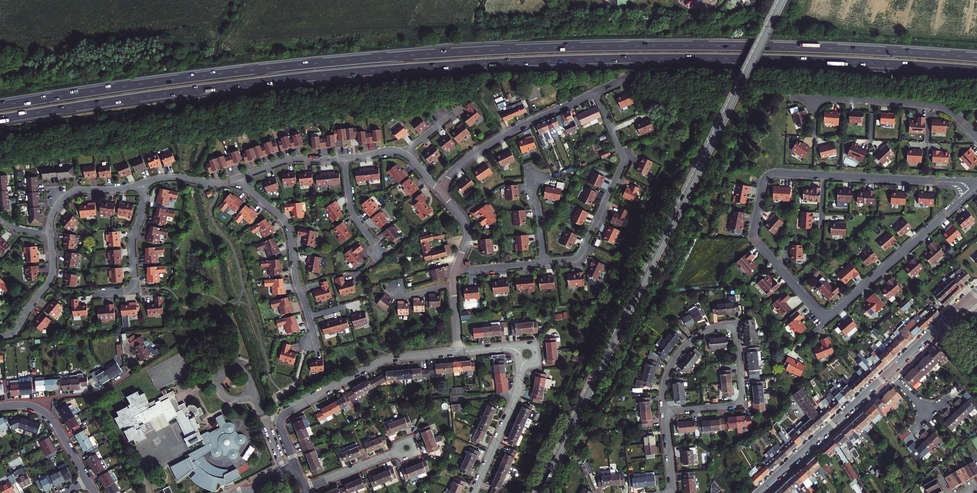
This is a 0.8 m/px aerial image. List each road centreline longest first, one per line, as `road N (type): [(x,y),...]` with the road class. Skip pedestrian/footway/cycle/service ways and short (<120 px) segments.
road 1 (trunk): [(0,119),(300,77),(534,61),(721,58),(976,70)]
road 2 (trunk): [(976,58),(729,46),(514,49),(272,68),(0,106)]
road 3 (secondary): [(539,492),(782,0)]
road 4 (residential): [(972,192),(960,183),(767,176),(755,239),(825,320)]
road 5 (tertiary): [(758,492),(942,322)]
road 6 (residential): [(459,352),(383,360),(284,415),(280,426),(295,464)]
road 7 (residential): [(544,262),(578,257),(624,162),(595,92)]
road 8 (residential): [(665,412),(666,378),(685,347),(737,324),(744,403)]
road 9 (residential): [(825,320),(972,192)]
road 10 (residential): [(238,177),(287,227),(315,342)]
road 11 (residential): [(595,92),(491,143),(455,169),(444,189)]
road 12 (residential): [(473,492),(517,394),(520,365)]
road 13 (residential): [(101,293),(133,283),(142,184)]
road 14 (residential): [(0,406),(47,415),(88,480)]
road 15 (residential): [(0,336),(17,329),(49,281),(51,235)]
road 16 (residential): [(51,235),(52,213),(71,192),(142,184)]

